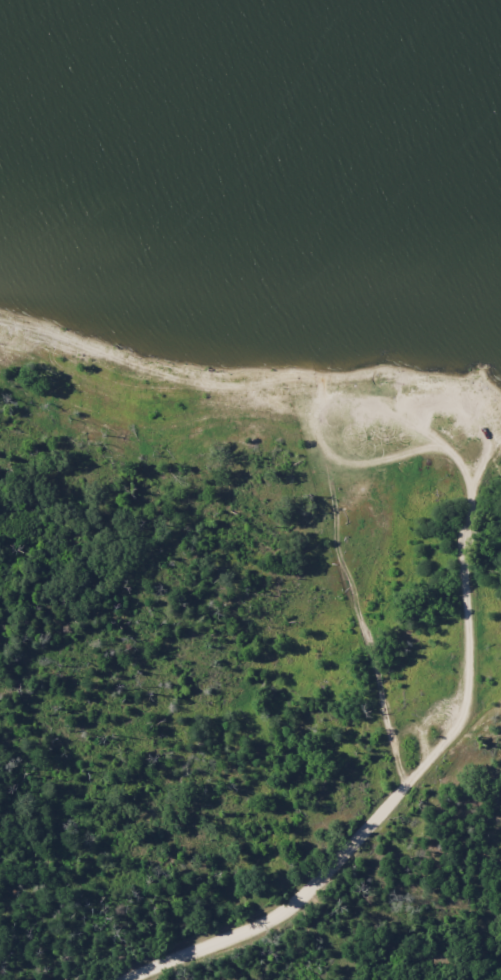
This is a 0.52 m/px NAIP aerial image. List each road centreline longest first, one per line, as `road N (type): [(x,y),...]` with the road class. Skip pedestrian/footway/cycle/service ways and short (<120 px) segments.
road 1 (residential): [(412,791),(473,707),(476,487),(498,431),(493,412),(468,400),(428,392),(399,400)]
road 2 (residential): [(476,487),(464,463),(445,443),(399,400),(320,403),(323,441),(343,462),(397,459),(445,443)]
road 3 (residential): [(362,465),(360,497),(342,542),(344,582),(412,791)]
road 4 (residential): [(139,979),(251,933),(316,895),(412,791)]

